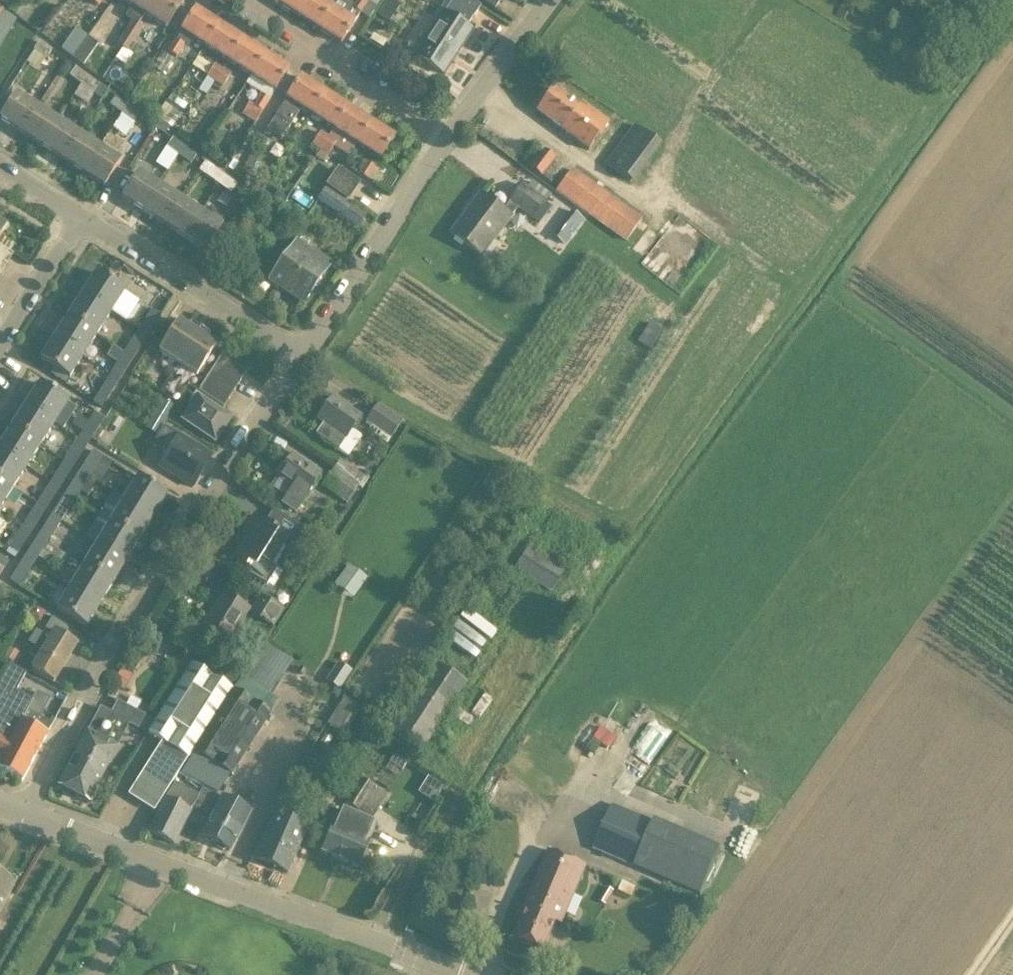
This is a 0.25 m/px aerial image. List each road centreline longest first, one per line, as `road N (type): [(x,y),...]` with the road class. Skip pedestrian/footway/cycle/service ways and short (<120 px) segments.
road 1 (residential): [(22,813),(304,354)]
road 2 (residential): [(460,972),(22,813)]
road 3 (residential): [(304,354),(83,215)]
road 4 (residential): [(304,354),(446,144)]
road 5 (residential): [(446,144),(243,0)]
road 6 (residential): [(446,144),(549,0)]
road 7 (residential): [(0,347),(83,215)]

